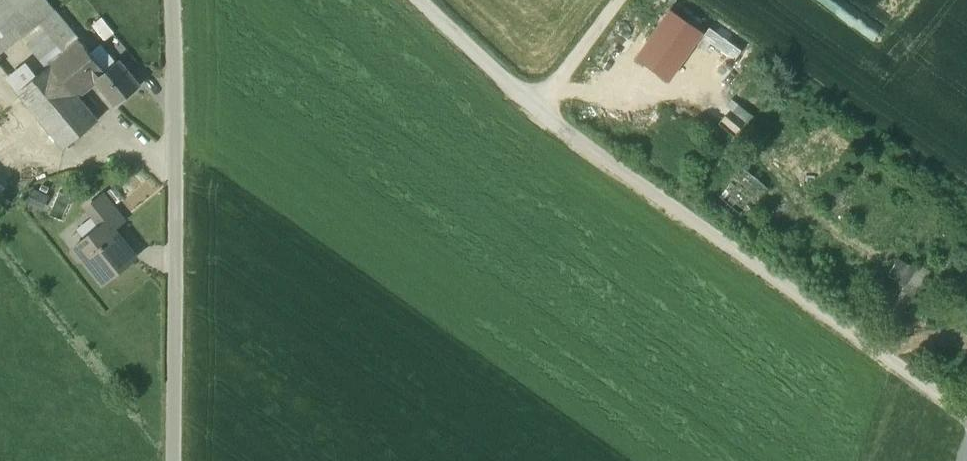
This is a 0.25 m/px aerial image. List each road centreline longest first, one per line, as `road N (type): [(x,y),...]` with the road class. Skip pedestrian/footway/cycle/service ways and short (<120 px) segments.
road 1 (residential): [(176,298),(172,0)]
road 2 (track): [(174,460),(176,298)]
road 3 (track): [(536,104),(618,0)]

